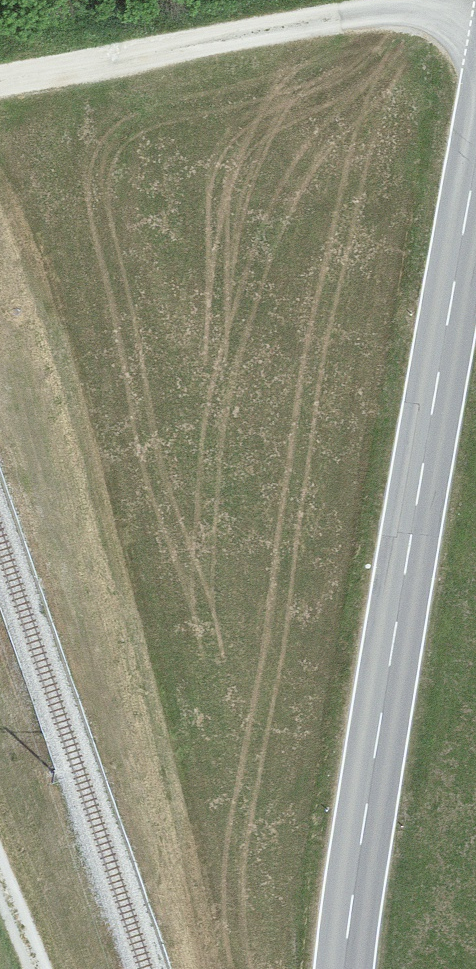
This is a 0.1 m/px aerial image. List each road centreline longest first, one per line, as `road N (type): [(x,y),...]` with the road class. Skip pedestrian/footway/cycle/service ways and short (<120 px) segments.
road 1 (primary): [(475,163),(344,968)]
road 2 (track): [(475,15),(385,8),(0,80)]

